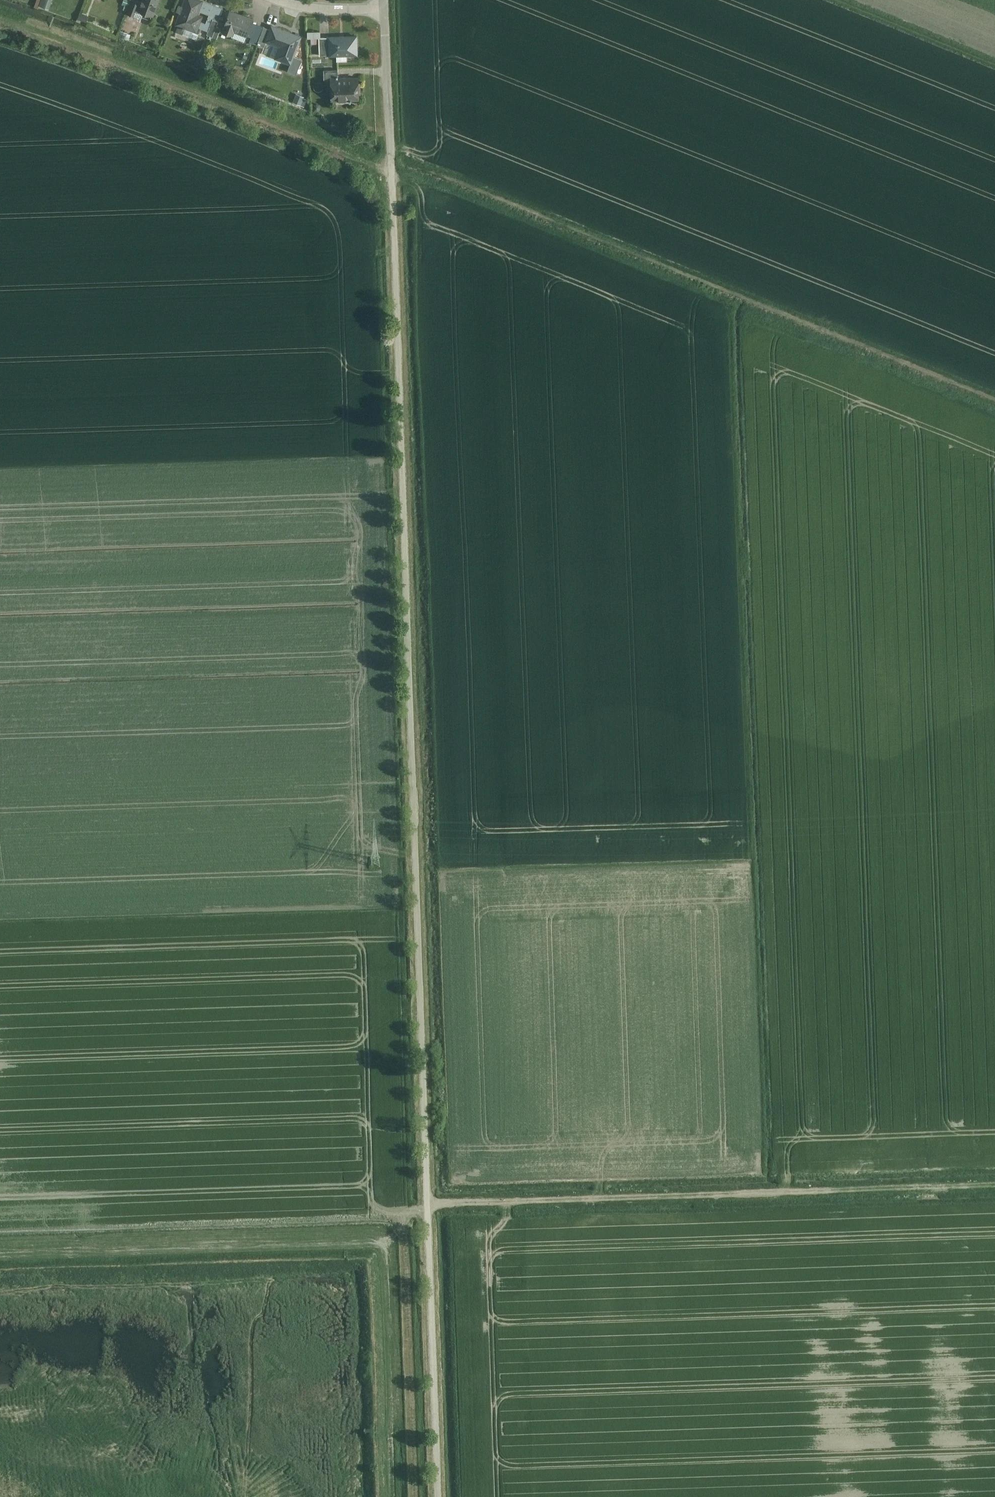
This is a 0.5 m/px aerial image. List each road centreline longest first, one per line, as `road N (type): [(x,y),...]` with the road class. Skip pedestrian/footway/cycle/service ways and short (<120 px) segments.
road 1 (unclassified): [(437,1496),(383,12)]
road 2 (track): [(994,1184),(427,1203)]
road 3 (track): [(0,19),(389,172)]

